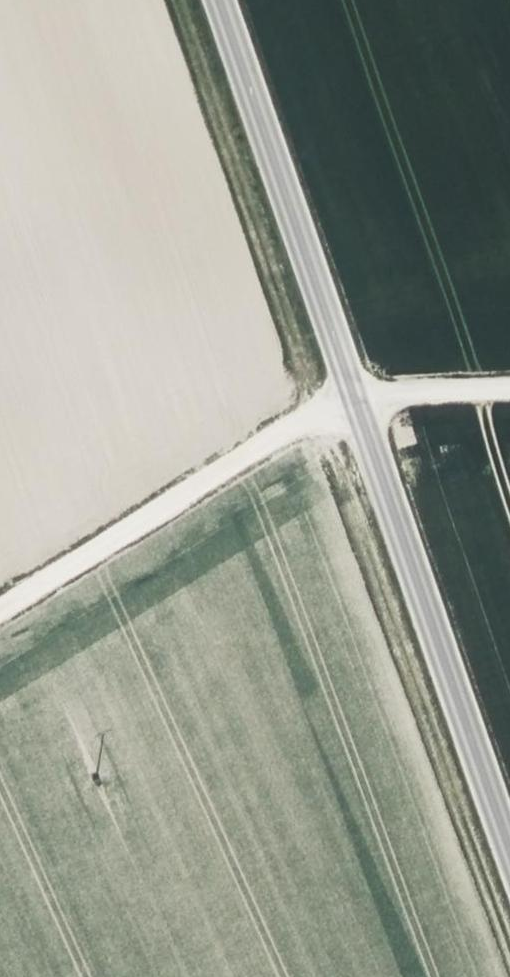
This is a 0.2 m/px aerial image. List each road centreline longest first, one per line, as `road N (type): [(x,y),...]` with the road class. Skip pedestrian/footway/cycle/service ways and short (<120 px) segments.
road 1 (unclassified): [(509,822),(216,0)]
road 2 (track): [(509,387),(356,391),(0,615)]

